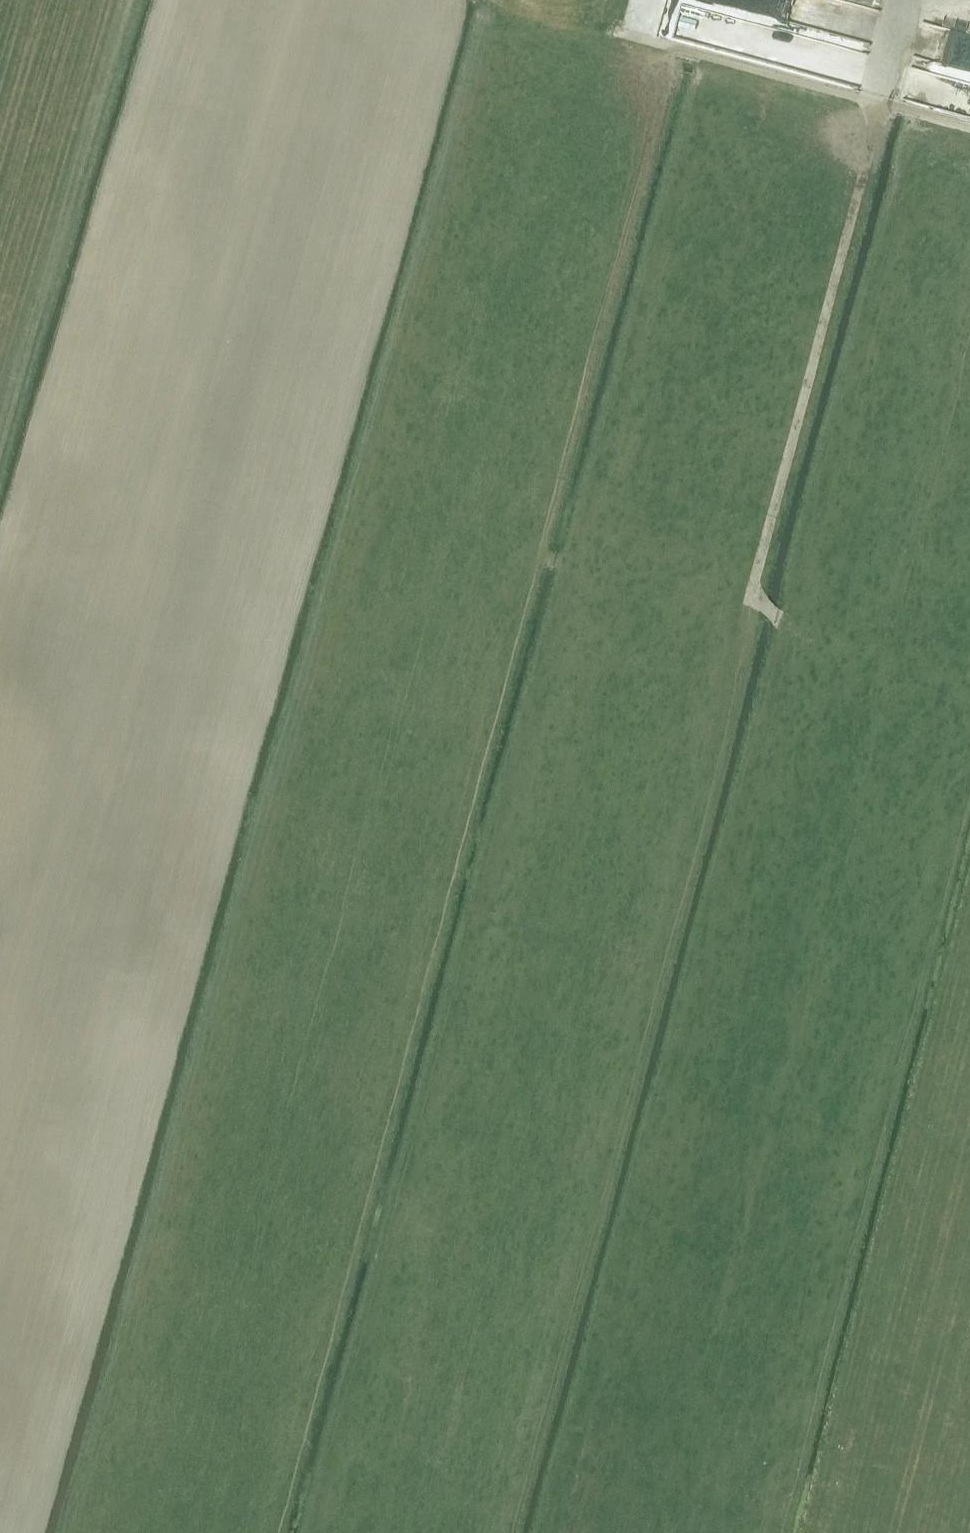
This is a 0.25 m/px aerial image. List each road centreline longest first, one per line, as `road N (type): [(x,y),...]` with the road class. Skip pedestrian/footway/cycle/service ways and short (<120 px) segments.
road 1 (track): [(781,623),(753,598),(879,108),(655,37),(665,0)]

